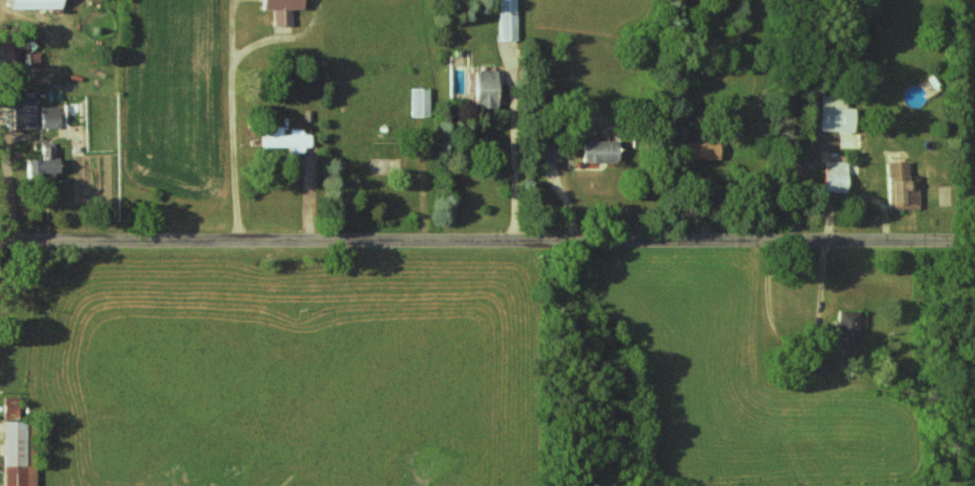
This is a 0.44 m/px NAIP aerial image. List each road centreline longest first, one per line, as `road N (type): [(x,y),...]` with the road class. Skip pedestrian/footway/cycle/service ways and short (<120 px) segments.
road 1 (residential): [(0,242),(974,243)]

